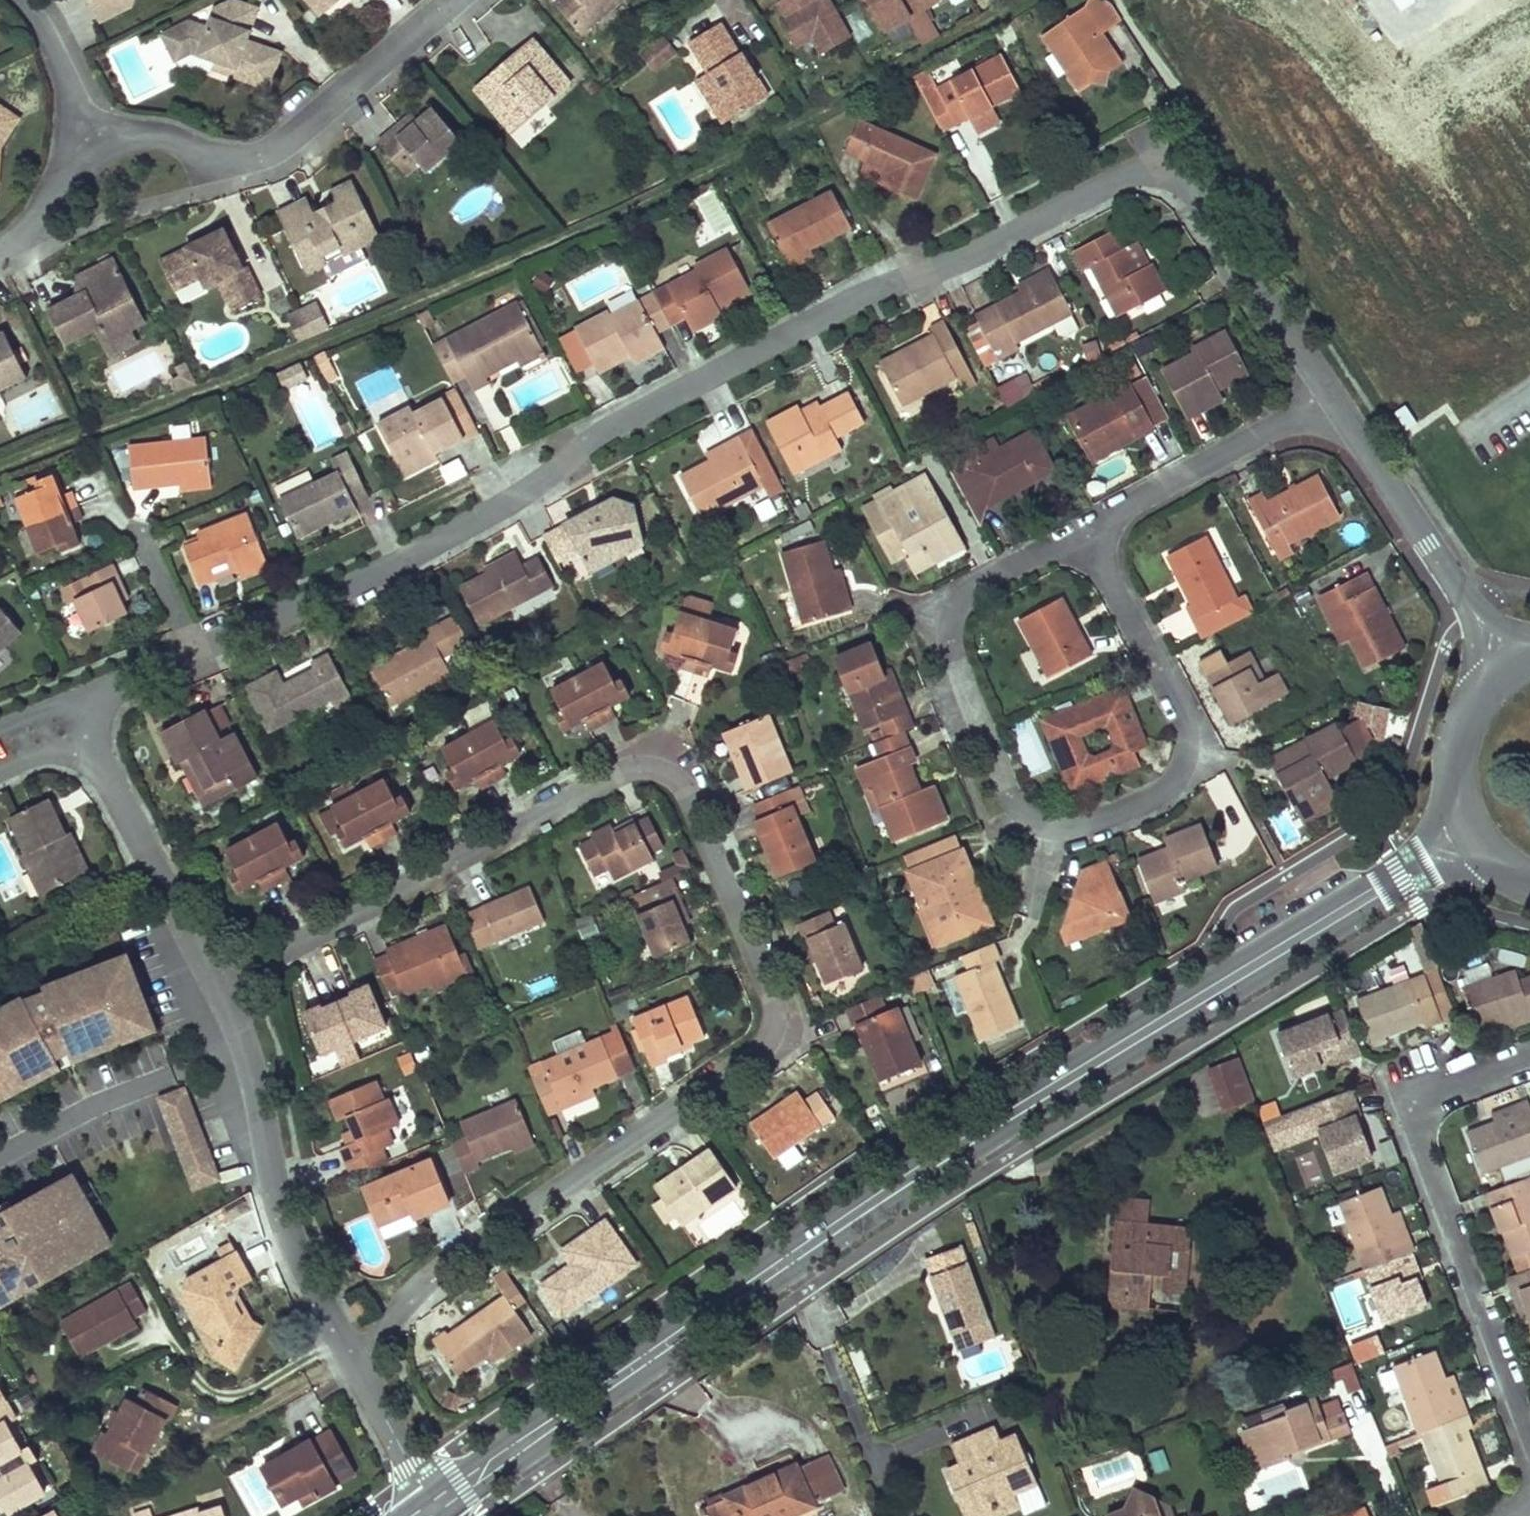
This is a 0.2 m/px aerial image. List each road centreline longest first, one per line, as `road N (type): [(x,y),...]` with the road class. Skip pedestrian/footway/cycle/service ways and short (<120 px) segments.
road 1 (residential): [(357,1332),(757,1057),(776,1027),(773,993),(677,768),(663,758),(642,760),(398,886),(228,990)]
road 2 (tertiary): [(1476,839),(1072,1083),(446,1499)]
road 3 (residential): [(199,655),(1170,160)]
road 4 (residential): [(1089,534),(975,591),(948,614),(943,639),(1020,814),(1037,837),(1060,841),(1179,788),(1202,759),(1192,729)]
road 5 (residential): [(1529,1435),(1488,1339),(1417,1121),(1425,1096),(1529,1058)]
road 6 (residential): [(74,134),(161,137),(229,159),(278,149),(454,0)]
road 7 (residential): [(228,990),(263,1073),(278,1169),(357,1332)]
road 8 (residential): [(1517,669),(1328,394)]
road 9 (residential): [(87,741),(228,990)]
road 10 (residential): [(1328,394),(1170,160)]
road 11 (residential): [(1328,394),(1089,534)]
road 12 (residential): [(1192,729),(1089,534)]
road 13 (tertiary): [(1517,669),(1475,711),(1460,753),(1460,792),(1476,839)]
road 14 (residential): [(357,1332),(446,1499)]
road 15 (residential): [(87,741),(106,698),(199,655)]
road 16 (residential): [(74,134),(65,58),(29,0)]
road 17 (residential): [(0,253),(16,245),(54,191),(74,134)]
road 18 (residential): [(137,532),(199,655)]

